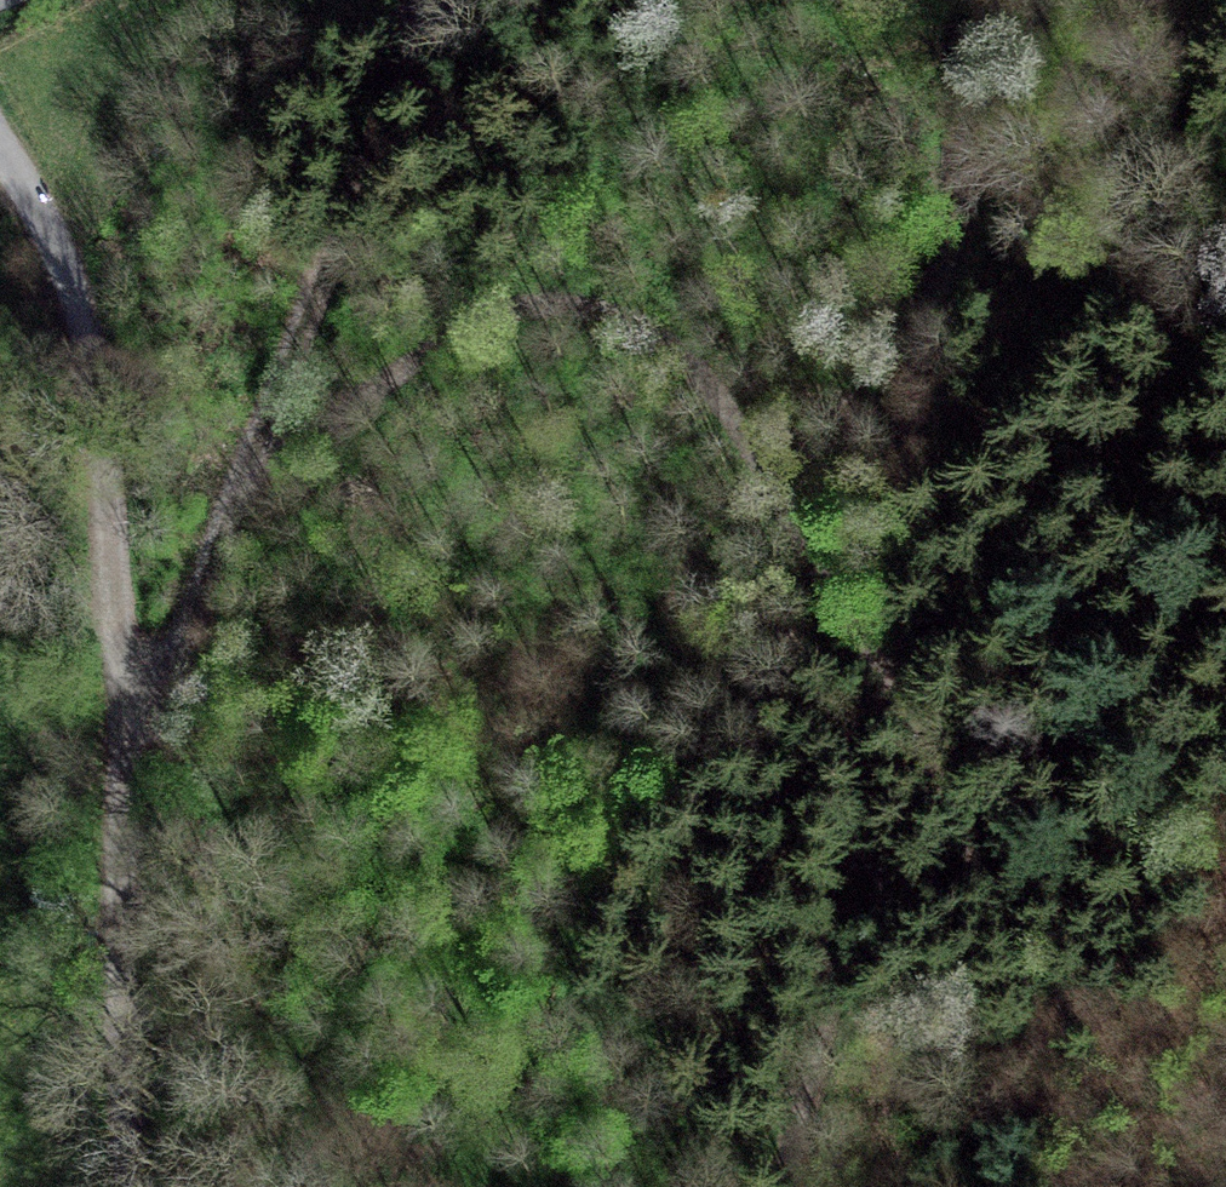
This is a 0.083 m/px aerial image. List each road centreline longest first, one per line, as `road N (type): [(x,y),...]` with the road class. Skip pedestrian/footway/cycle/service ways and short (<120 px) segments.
road 1 (track): [(1071,1186),(1059,1086),(989,819),(935,740),(867,682),(786,518),(675,355),(591,312),(453,336),(295,450),(126,722)]
road 2 (track): [(0,147),(39,213),(92,348),(125,590),(118,1125),(125,1186)]
road 3 (track): [(941,289),(868,621),(845,933),(802,1186)]

